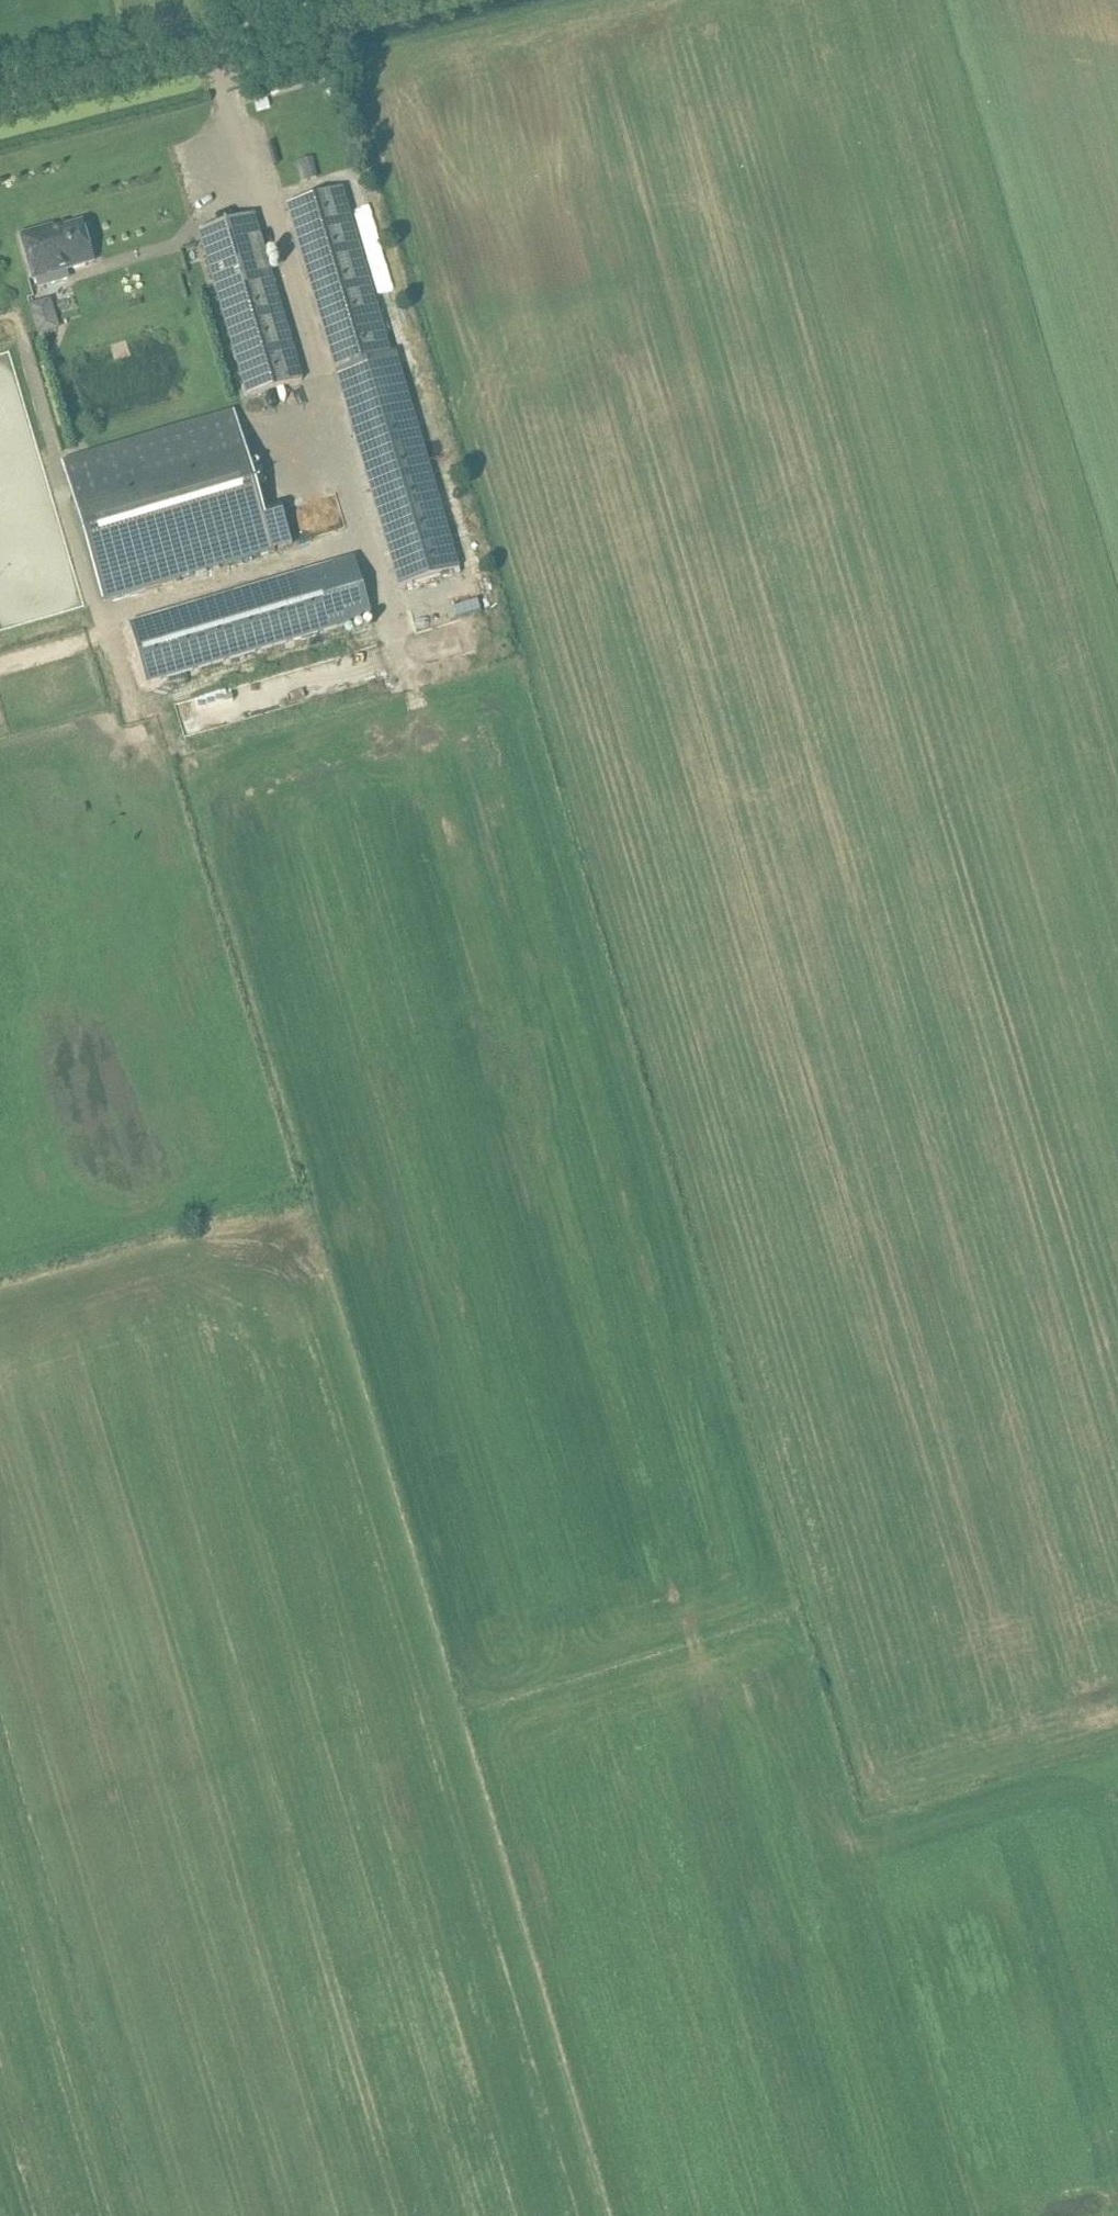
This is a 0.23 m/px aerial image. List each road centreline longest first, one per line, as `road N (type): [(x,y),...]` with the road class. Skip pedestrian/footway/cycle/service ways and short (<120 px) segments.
road 1 (unclassified): [(0,98),(378,0)]

